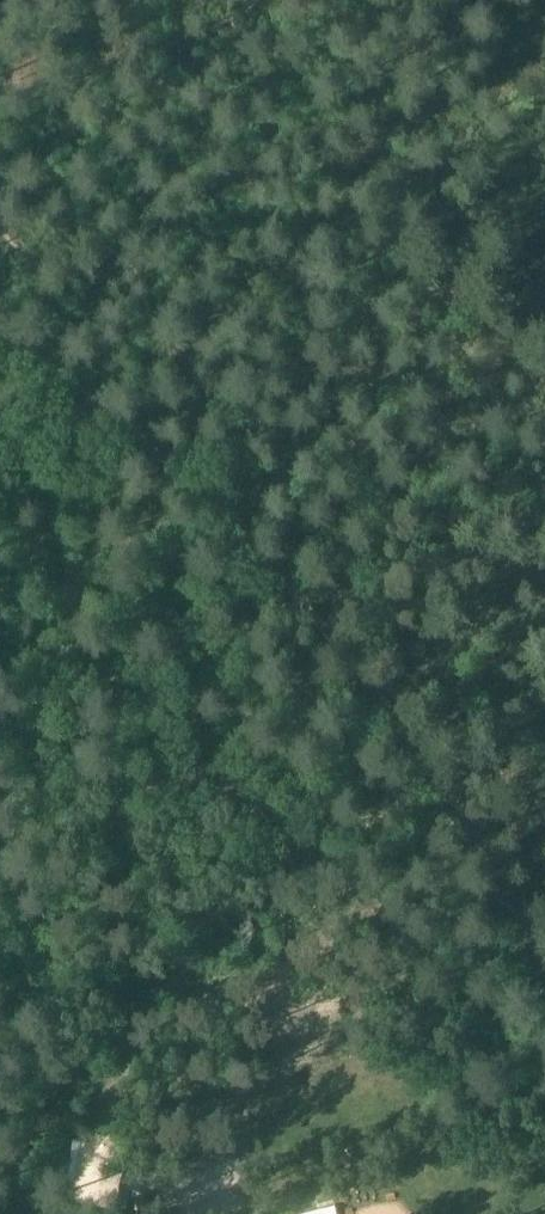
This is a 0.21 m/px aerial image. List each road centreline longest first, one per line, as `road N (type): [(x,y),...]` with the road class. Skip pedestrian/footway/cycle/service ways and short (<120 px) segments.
road 1 (track): [(296,605),(483,871),(544,997)]
road 2 (track): [(296,605),(75,375),(0,324)]
road 3 (track): [(544,542),(296,605)]

